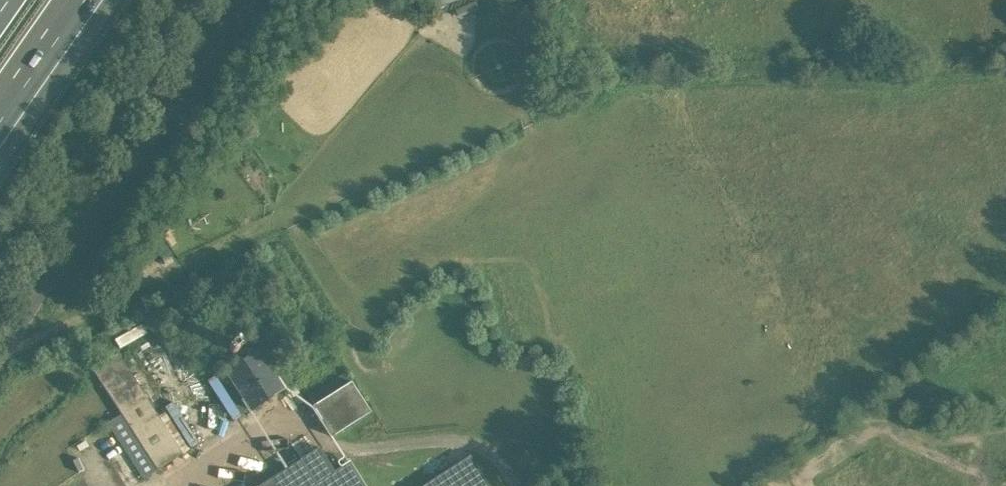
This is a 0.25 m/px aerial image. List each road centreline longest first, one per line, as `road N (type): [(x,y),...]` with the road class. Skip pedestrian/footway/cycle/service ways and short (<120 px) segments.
road 1 (unclassified): [(0,356),(244,0)]
road 2 (motorway): [(0,119),(85,0)]

